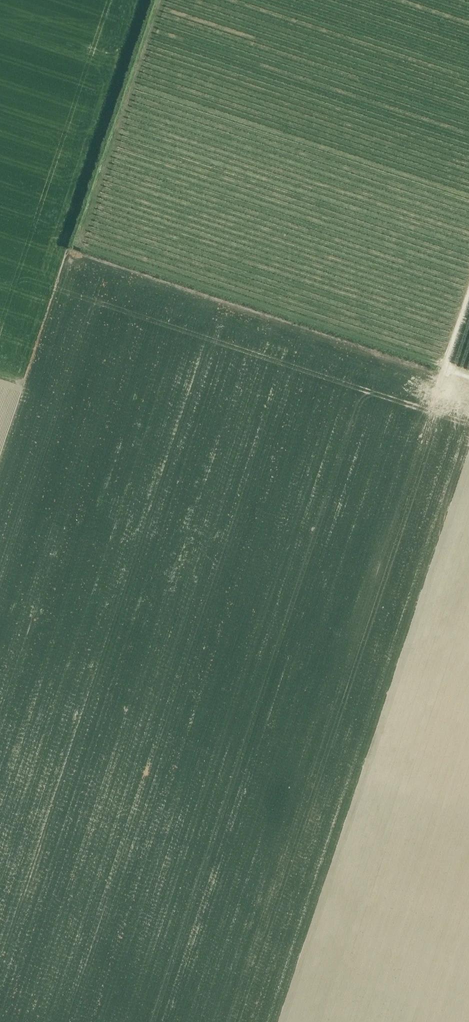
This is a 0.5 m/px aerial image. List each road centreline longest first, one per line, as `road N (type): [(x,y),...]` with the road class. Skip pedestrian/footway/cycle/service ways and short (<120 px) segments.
road 1 (track): [(316,770),(446,375)]

